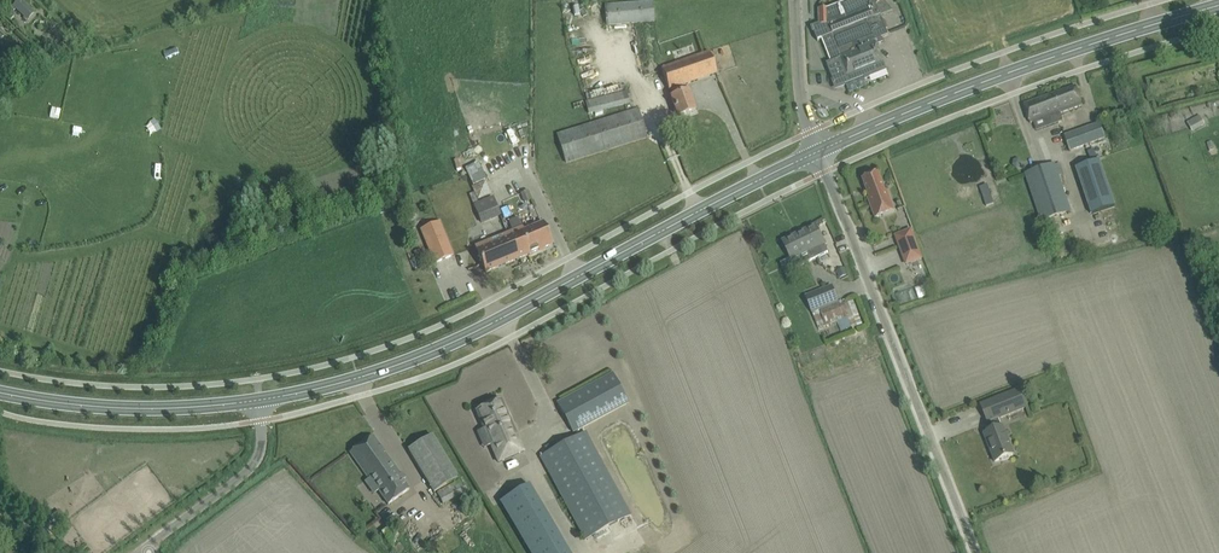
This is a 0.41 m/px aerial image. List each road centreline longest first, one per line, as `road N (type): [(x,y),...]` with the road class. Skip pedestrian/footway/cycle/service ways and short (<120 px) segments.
road 1 (secondary): [(261,401),(403,365),(817,152)]
road 2 (unclassified): [(977,552),(817,152)]
road 3 (secondary): [(817,152),(960,91),(1218,6)]
road 4 (secondary): [(0,394),(137,409),(261,401)]
road 5 (unclassified): [(145,547),(249,469),(260,449),(261,401)]
road 6 (unclassified): [(817,152),(800,94),(795,0)]

